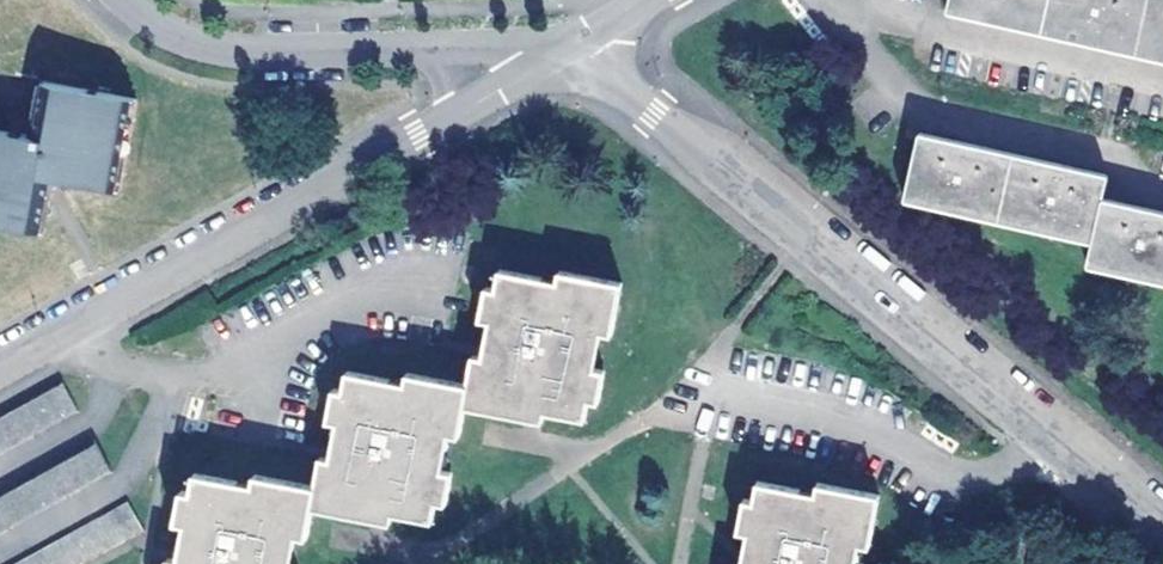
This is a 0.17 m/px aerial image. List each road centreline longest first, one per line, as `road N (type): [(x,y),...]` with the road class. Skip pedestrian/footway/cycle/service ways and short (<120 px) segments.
road 1 (residential): [(576,64),(603,76),(1162,531)]
road 2 (residential): [(0,364),(556,55),(576,64)]

